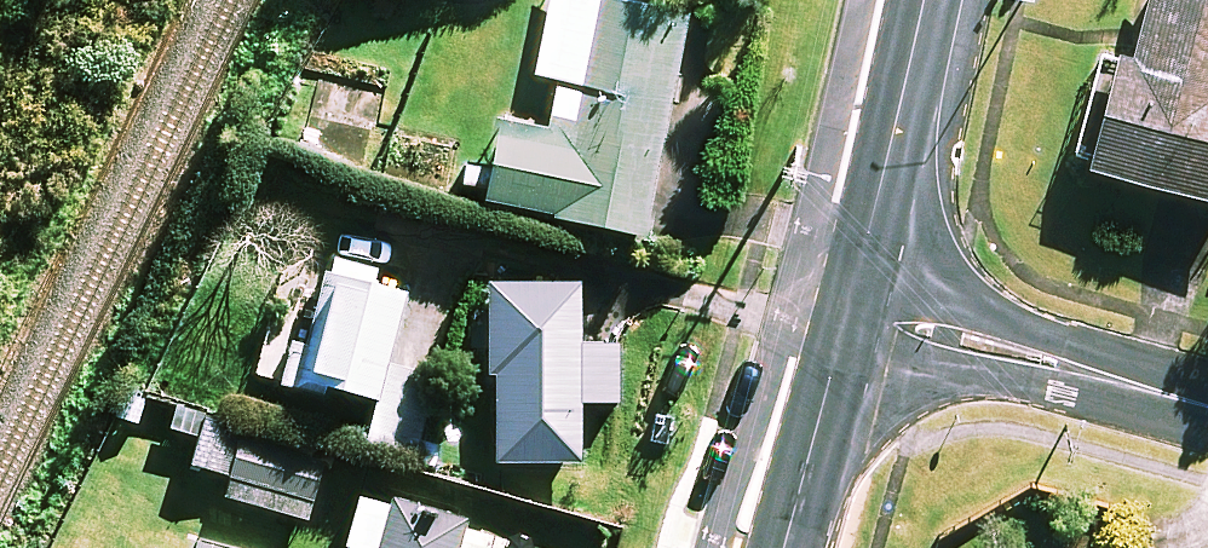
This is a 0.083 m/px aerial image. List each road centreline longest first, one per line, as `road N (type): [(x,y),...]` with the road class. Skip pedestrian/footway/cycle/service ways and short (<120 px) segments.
road 1 (residential): [(1207,407),(849,306)]
road 2 (tertiary): [(849,306),(922,0)]
road 3 (tertiary): [(781,547),(849,306)]

